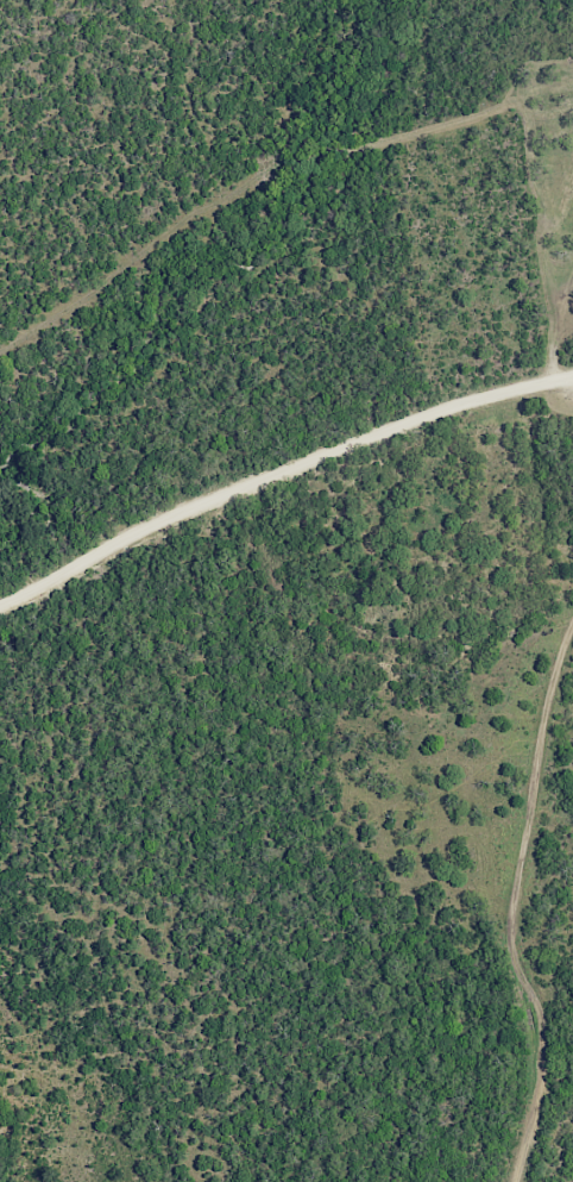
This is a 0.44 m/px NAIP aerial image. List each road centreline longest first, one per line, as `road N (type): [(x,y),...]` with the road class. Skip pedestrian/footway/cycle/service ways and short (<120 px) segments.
road 1 (residential): [(572,379),(510,389),(296,469),(115,545),(0,609)]
road 2 (track): [(511,1181),(543,1042),(531,977),(496,939),(572,652)]

